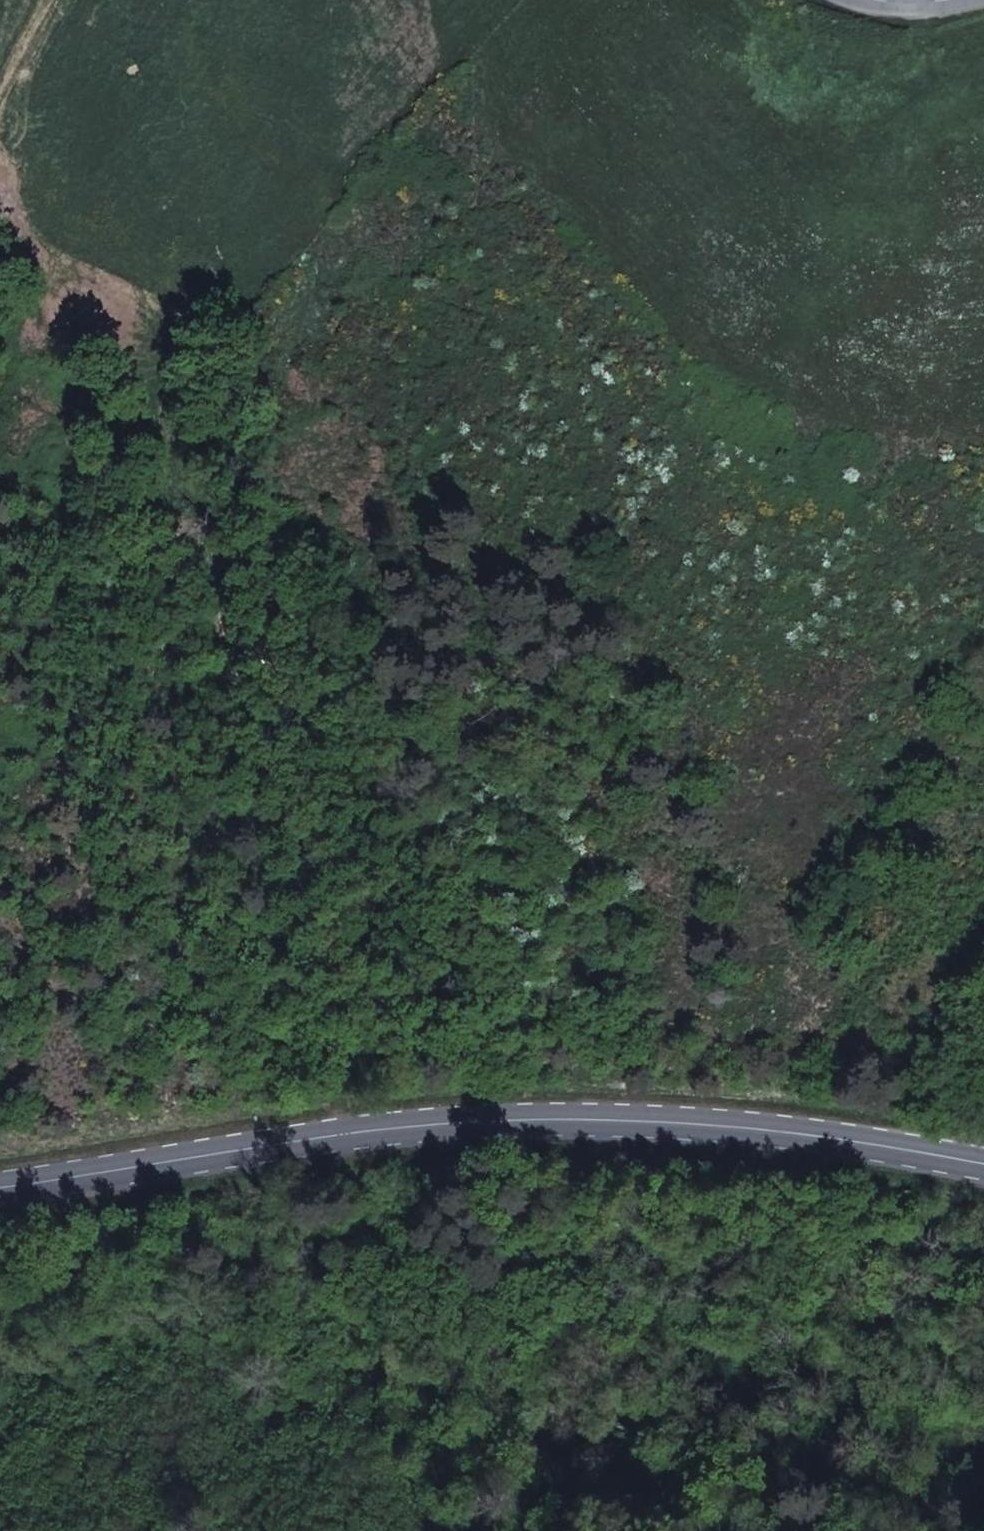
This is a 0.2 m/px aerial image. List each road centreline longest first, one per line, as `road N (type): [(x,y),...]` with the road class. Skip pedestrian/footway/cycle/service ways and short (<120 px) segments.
road 1 (secondary): [(983,1161),(764,1122),(582,1112),(395,1123),(0,1181)]

